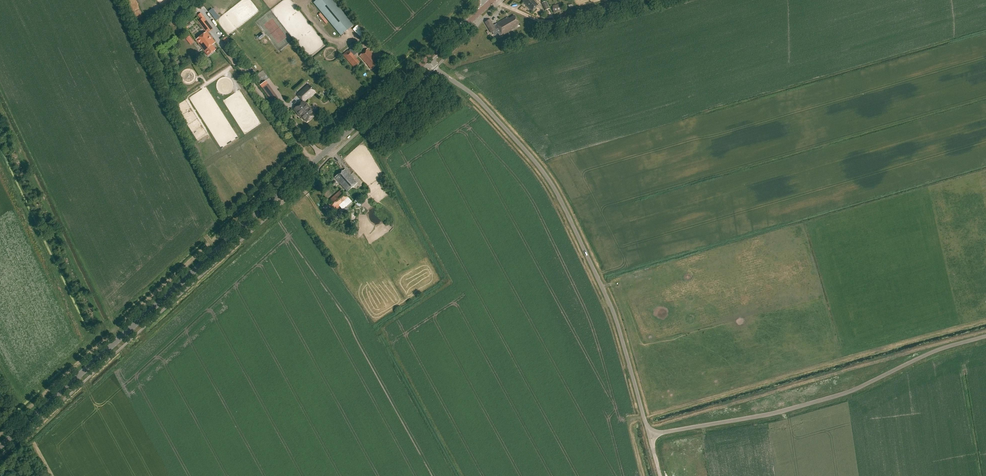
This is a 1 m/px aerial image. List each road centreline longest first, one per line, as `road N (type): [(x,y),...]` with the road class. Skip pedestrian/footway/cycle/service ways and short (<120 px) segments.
road 1 (unclassified): [(985,337),(806,404),(651,432),(613,311),(557,194),(475,97),(427,60)]
road 2 (tertiary): [(0,447),(427,60)]
road 3 (track): [(498,4),(542,21),(626,0)]

